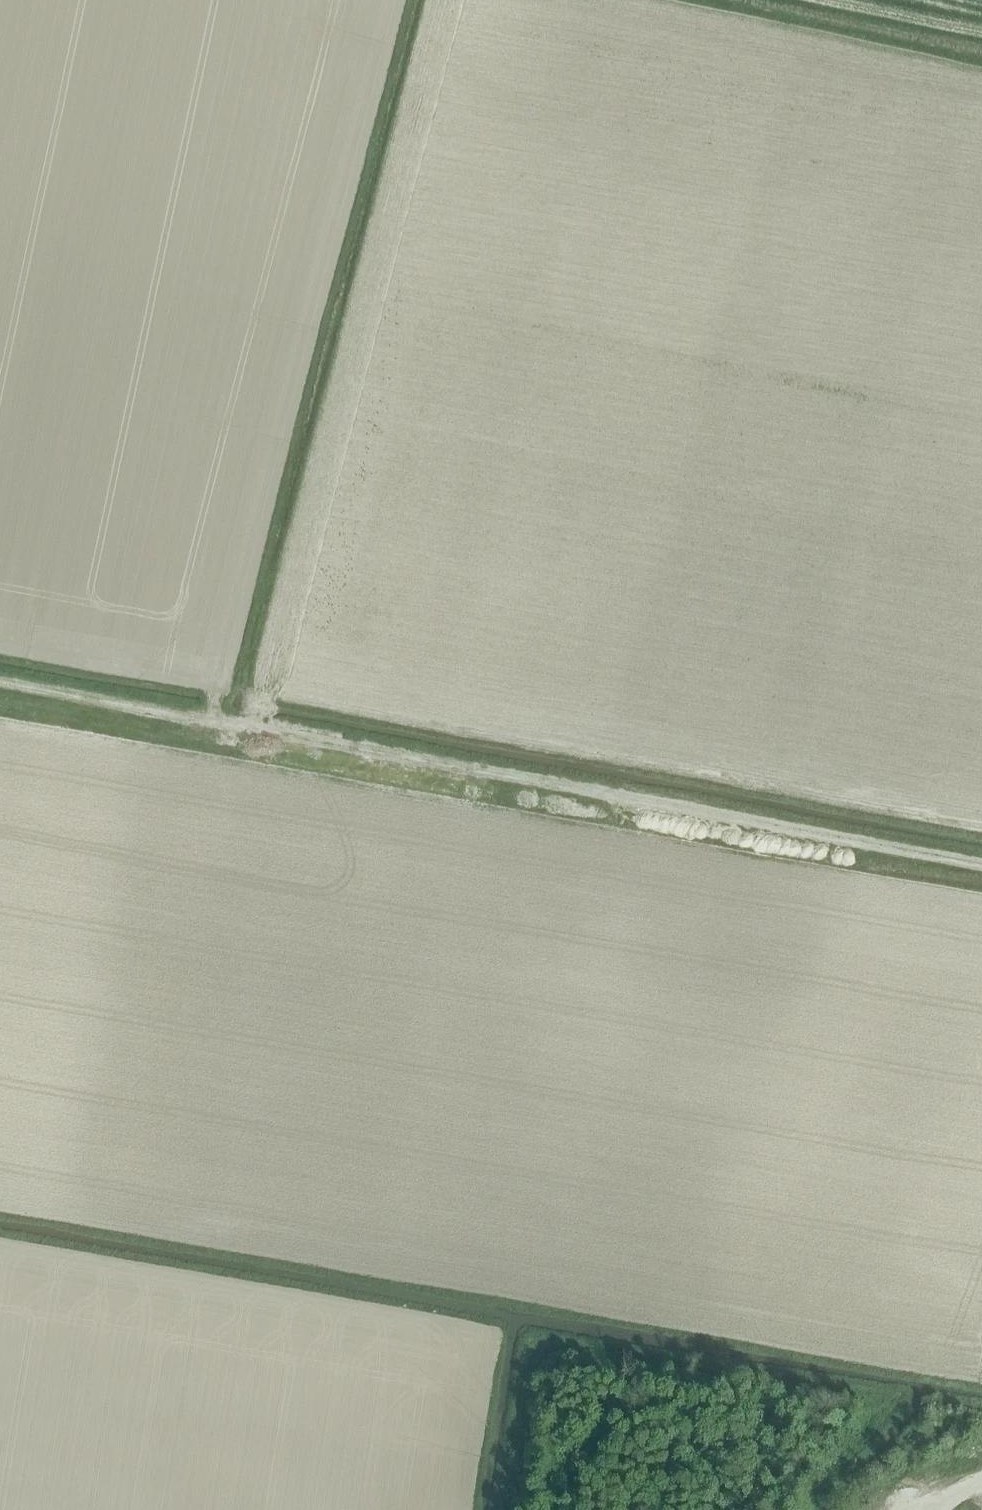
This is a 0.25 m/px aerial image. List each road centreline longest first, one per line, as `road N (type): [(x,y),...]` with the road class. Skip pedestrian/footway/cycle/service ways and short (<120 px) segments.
road 1 (track): [(981,866),(0,690)]

